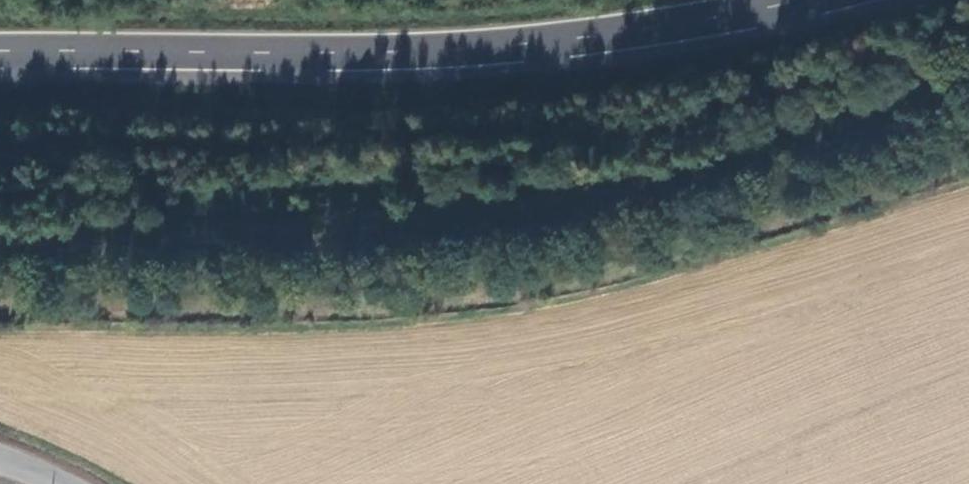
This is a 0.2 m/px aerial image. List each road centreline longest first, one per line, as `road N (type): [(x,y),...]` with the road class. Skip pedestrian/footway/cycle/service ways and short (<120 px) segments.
road 1 (motorway): [(0,57),(455,54),(662,34),(828,0)]

